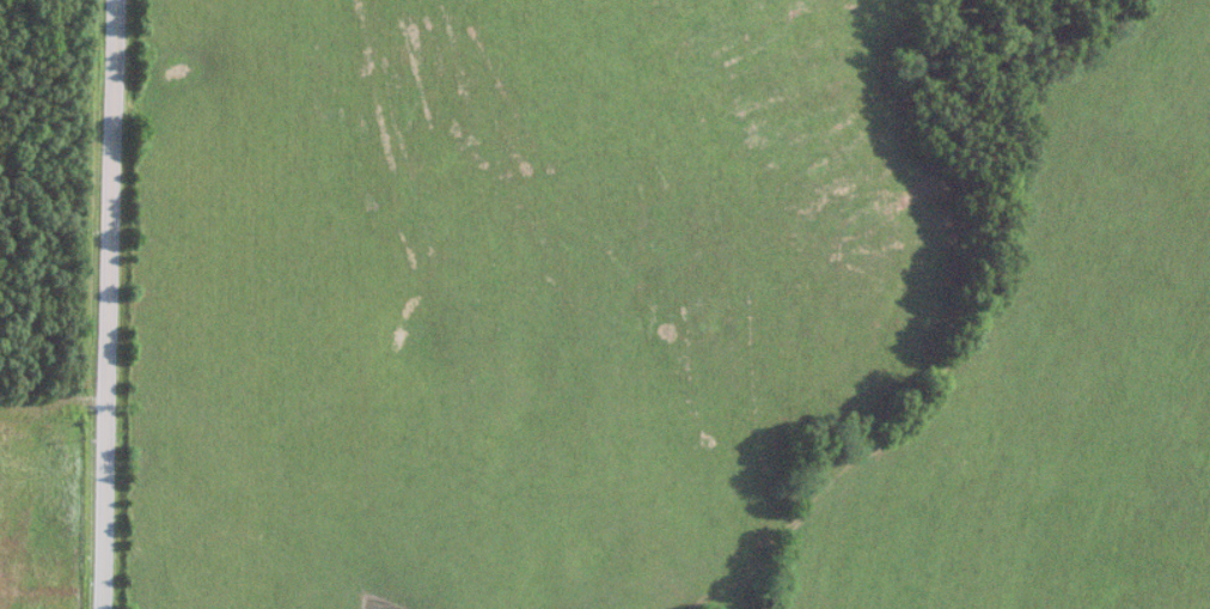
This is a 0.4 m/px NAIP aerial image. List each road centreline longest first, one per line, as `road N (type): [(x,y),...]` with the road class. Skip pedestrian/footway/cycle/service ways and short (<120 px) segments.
road 1 (secondary): [(109,608),(113,0)]

